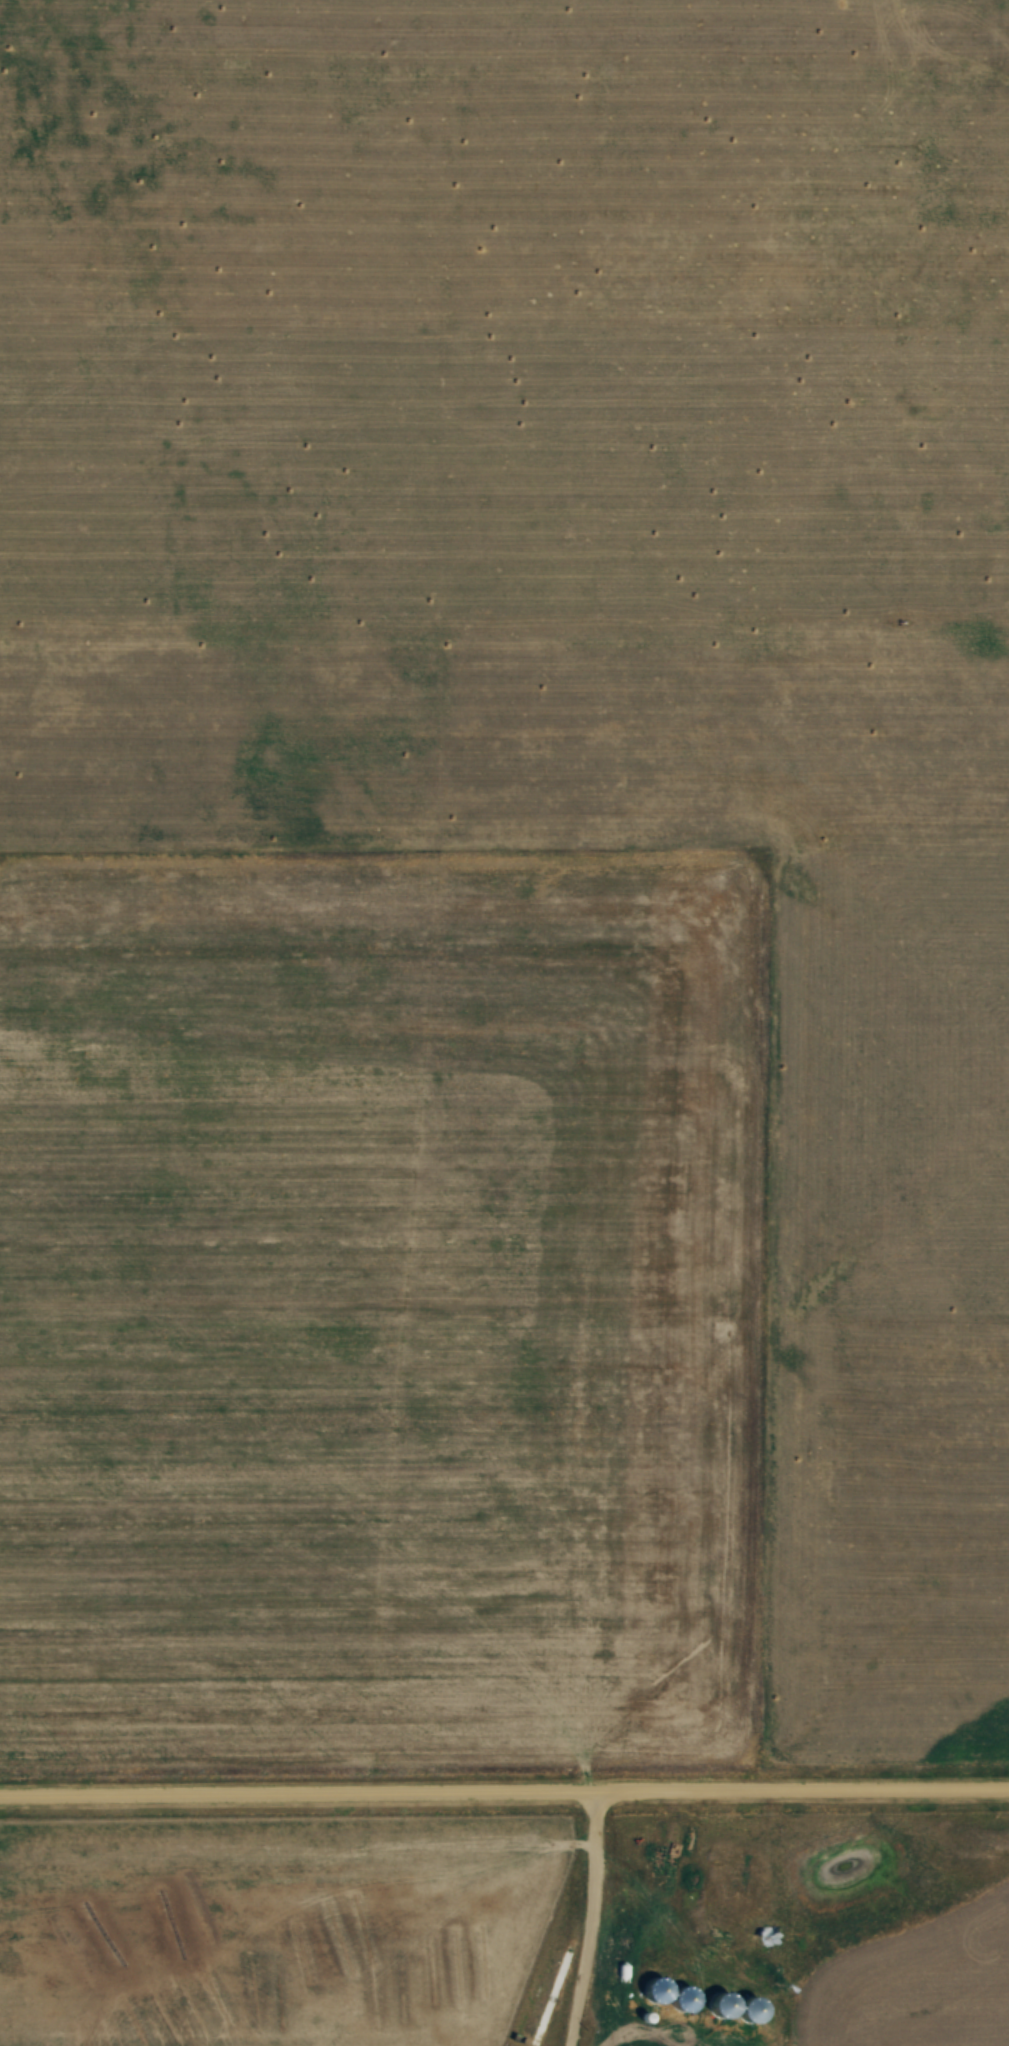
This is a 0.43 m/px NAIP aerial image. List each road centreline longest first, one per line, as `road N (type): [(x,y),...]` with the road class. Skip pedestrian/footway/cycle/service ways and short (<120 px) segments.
road 1 (residential): [(0,1805),(1008,1794)]

